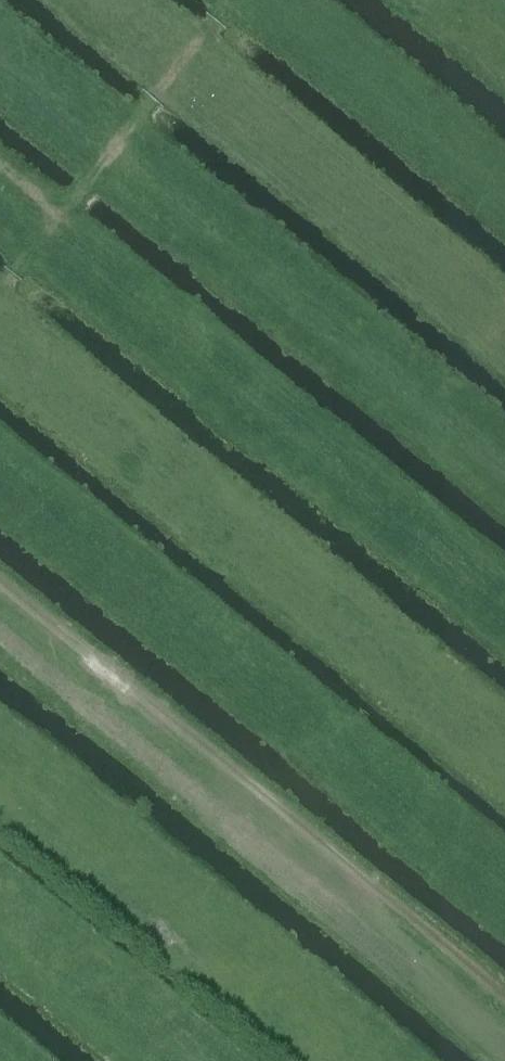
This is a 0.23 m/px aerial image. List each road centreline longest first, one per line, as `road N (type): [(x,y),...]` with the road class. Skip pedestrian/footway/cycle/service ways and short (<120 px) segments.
road 1 (track): [(504,997),(0,582)]

